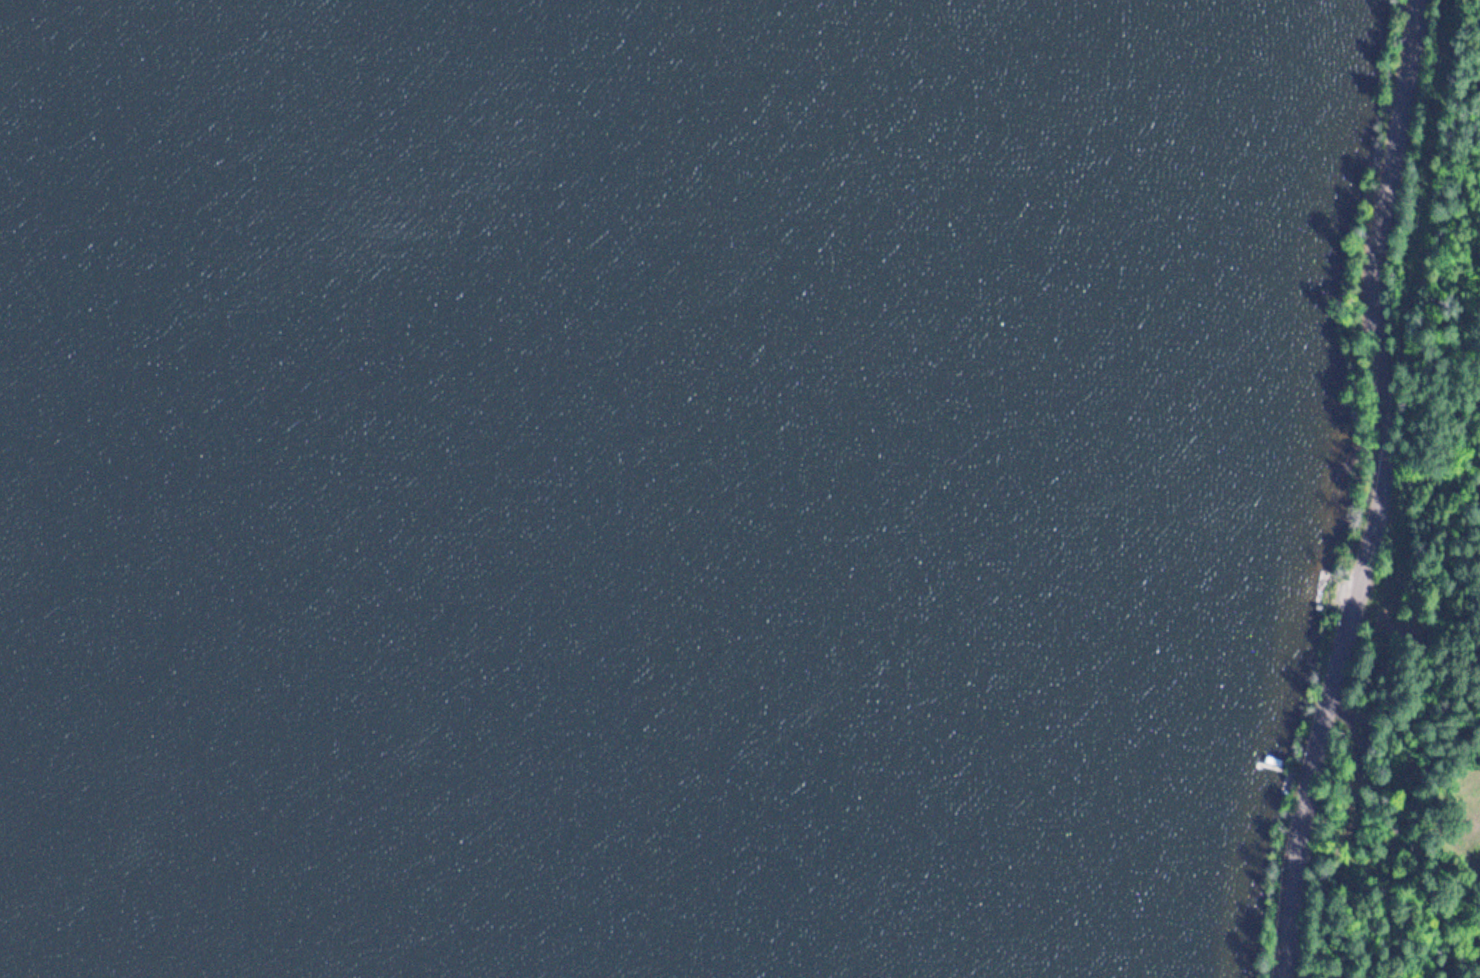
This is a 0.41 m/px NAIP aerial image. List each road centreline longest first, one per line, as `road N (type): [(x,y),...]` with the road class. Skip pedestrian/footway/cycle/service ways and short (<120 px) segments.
road 1 (residential): [(1282,977),(1298,833),(1380,488),(1376,256),(1421,0)]

